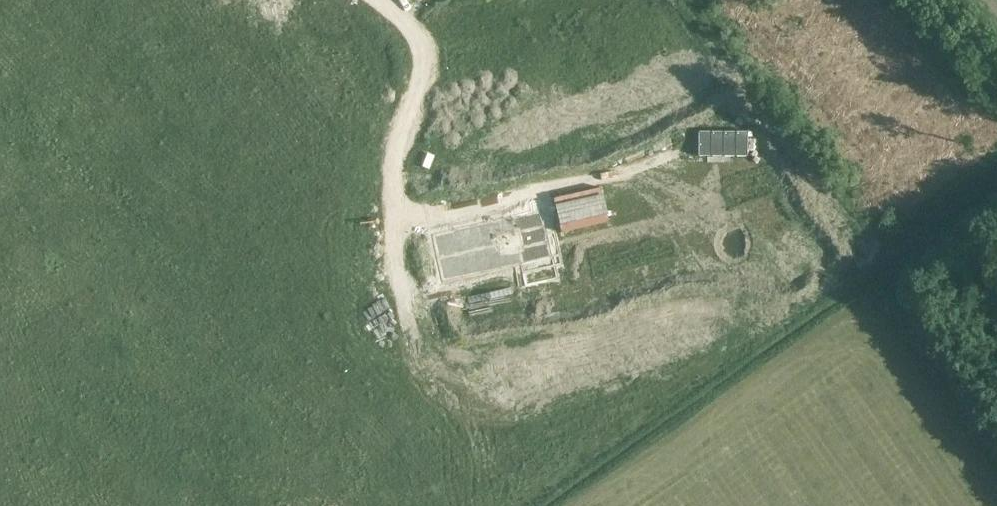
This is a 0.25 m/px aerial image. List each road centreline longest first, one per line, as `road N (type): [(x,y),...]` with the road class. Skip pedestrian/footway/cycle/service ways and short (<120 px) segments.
road 1 (residential): [(392,224),(682,151)]
road 2 (residential): [(392,224),(397,144),(429,60),(414,29),(384,0)]
road 3 (residential): [(412,352),(392,224)]

